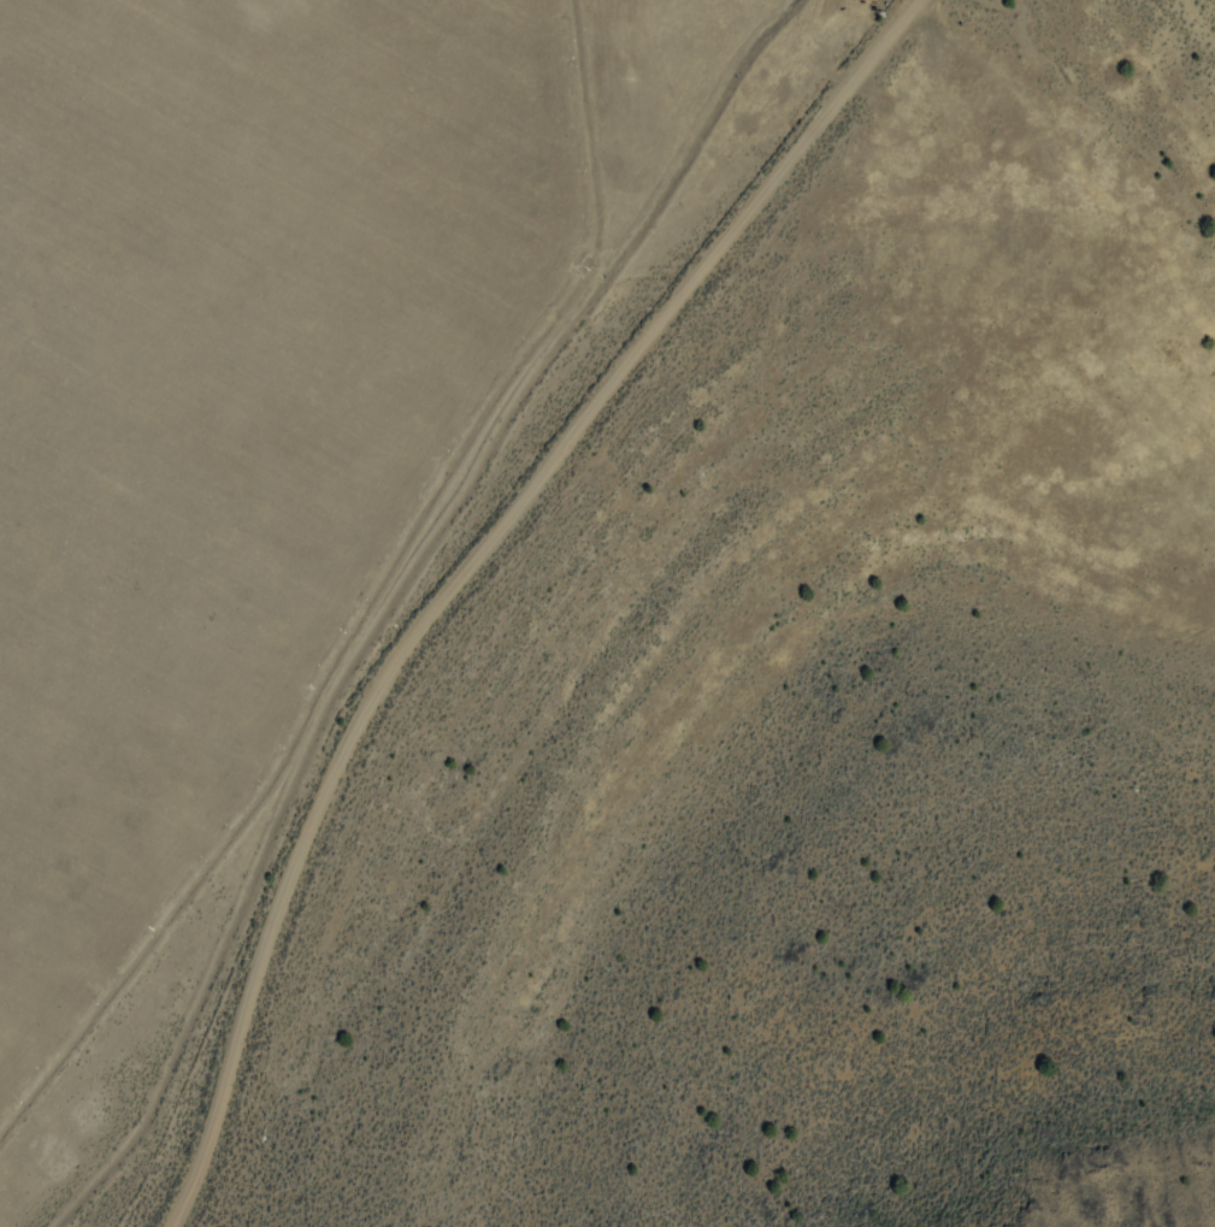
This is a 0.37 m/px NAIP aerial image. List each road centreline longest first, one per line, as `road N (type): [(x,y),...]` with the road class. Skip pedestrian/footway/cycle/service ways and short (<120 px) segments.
road 1 (residential): [(178,1226),(294,872),(396,660),(925,0)]

